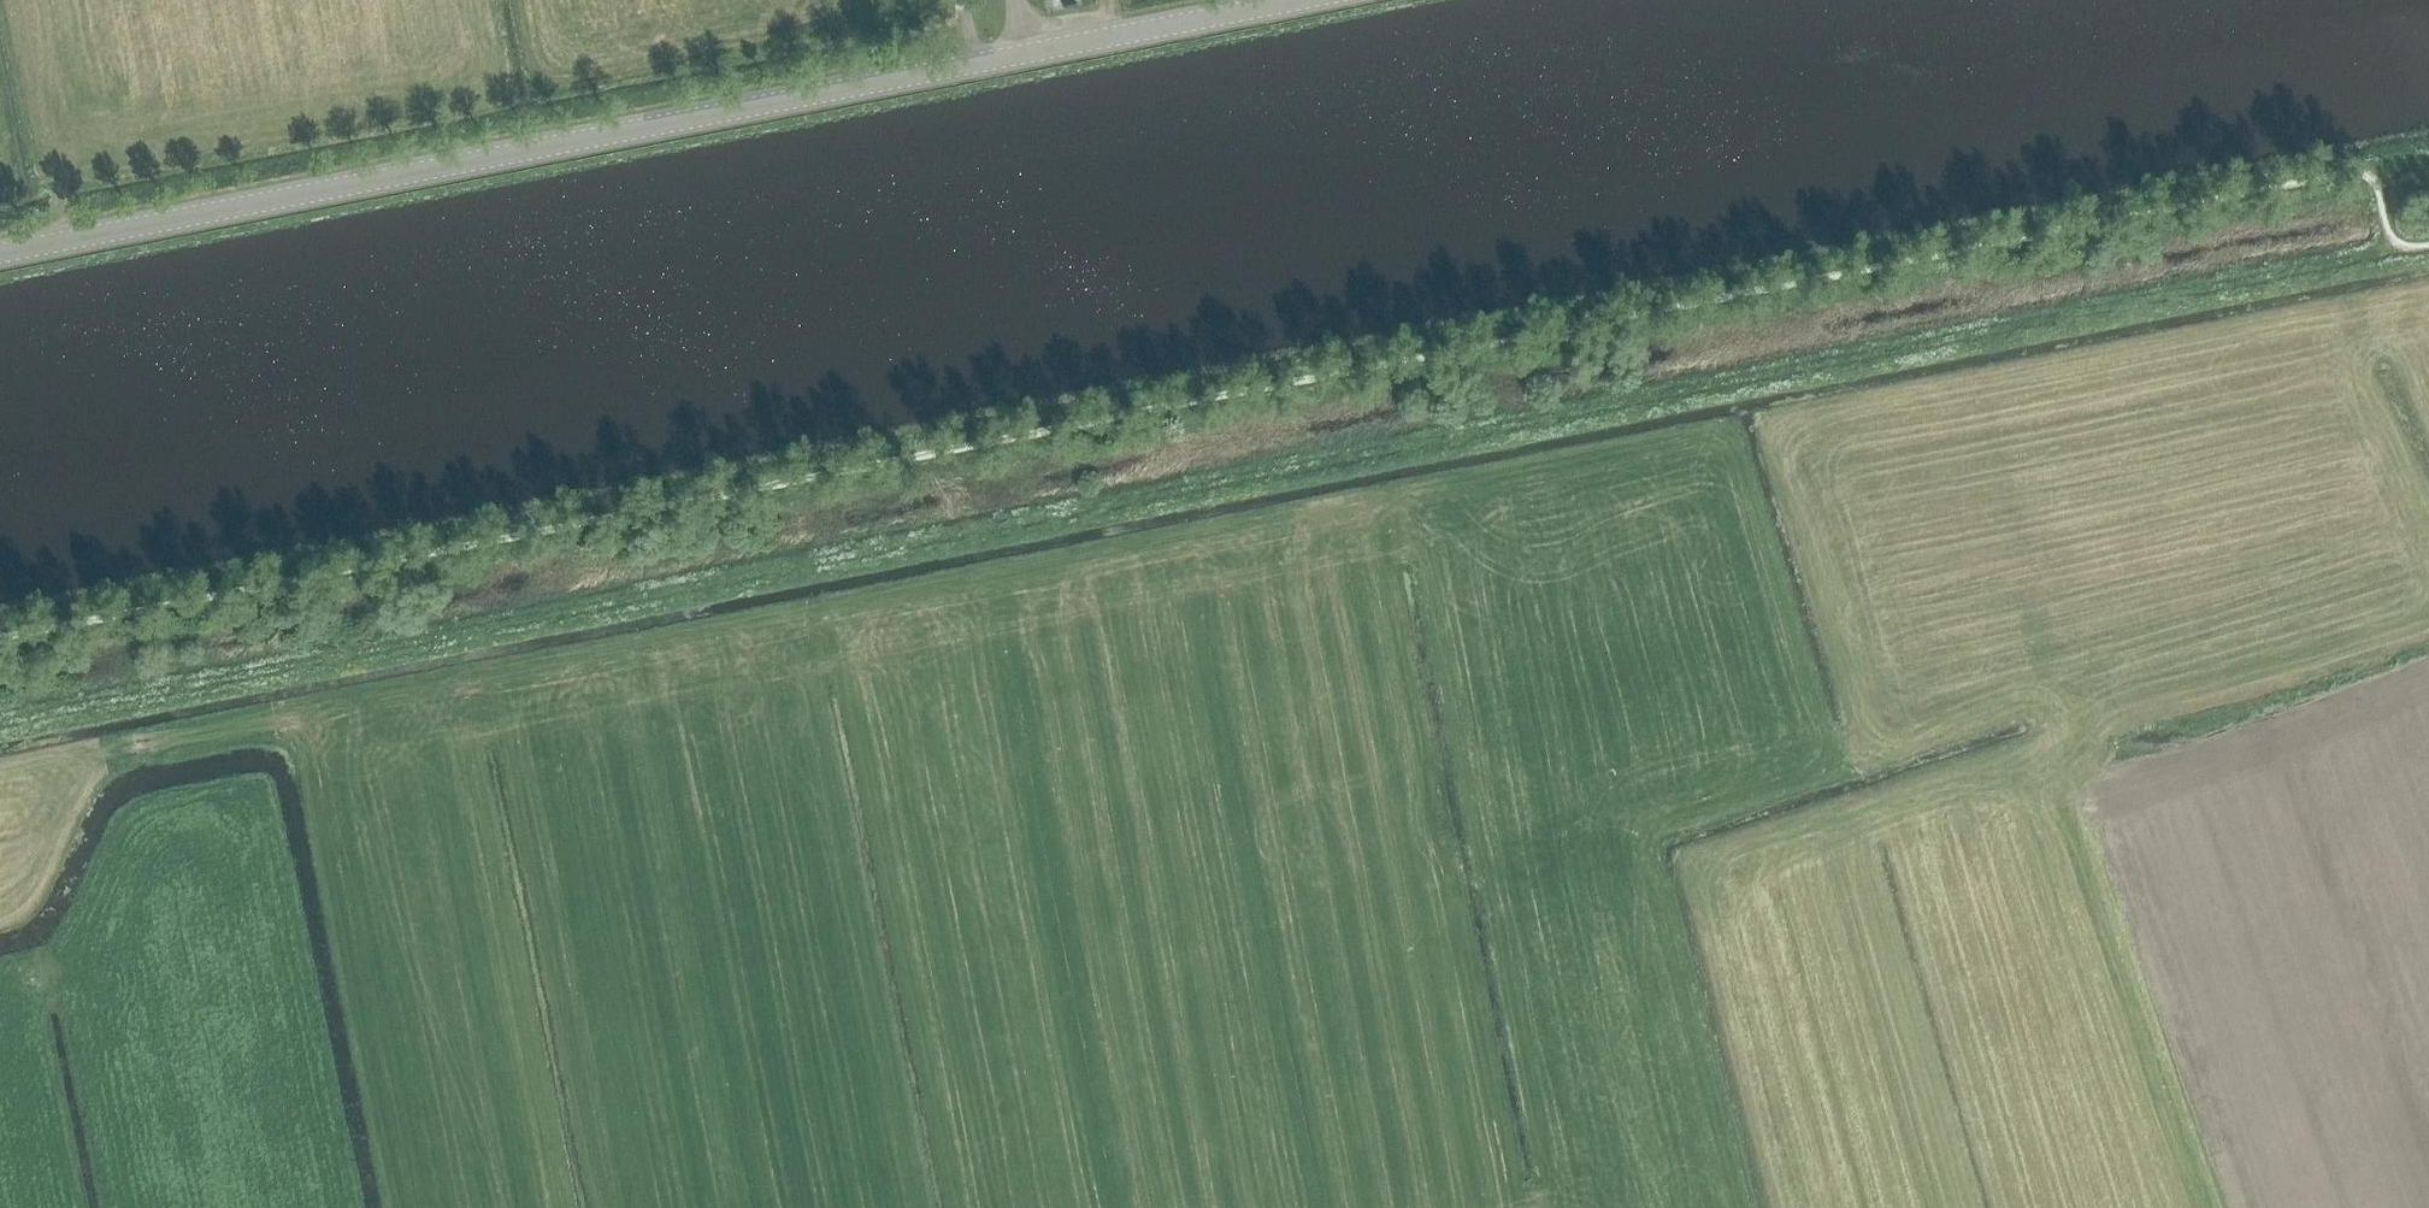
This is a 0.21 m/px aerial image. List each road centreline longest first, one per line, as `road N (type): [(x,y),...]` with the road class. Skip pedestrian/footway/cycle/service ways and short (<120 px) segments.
road 1 (tertiary): [(0,253),(1298,0)]

